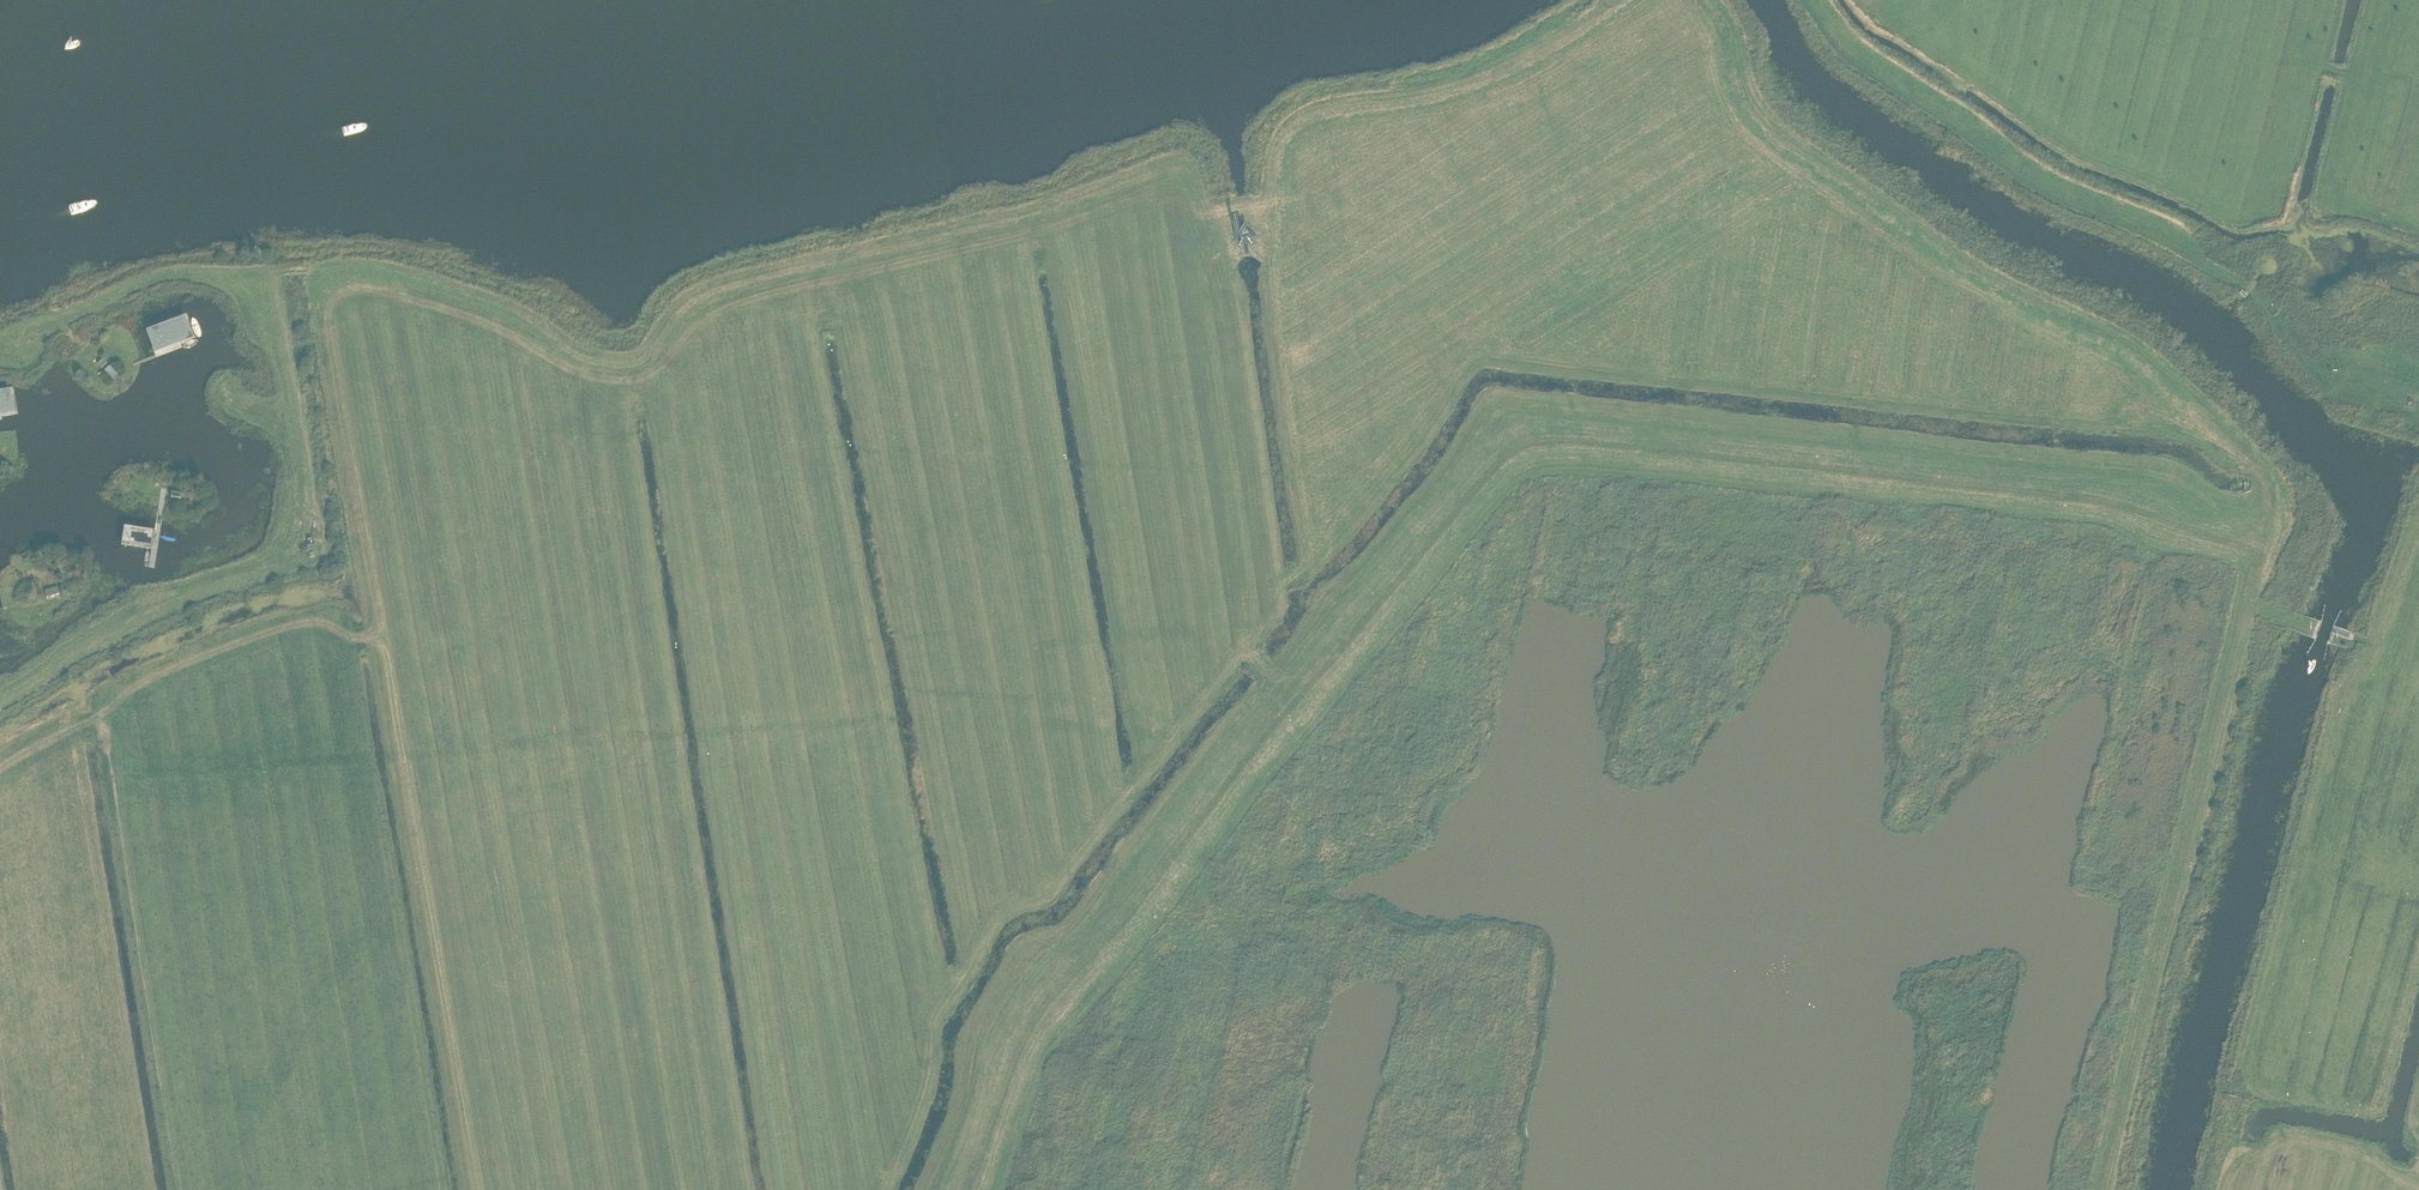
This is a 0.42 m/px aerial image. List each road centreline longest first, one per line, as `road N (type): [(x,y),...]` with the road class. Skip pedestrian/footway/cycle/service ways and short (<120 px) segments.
road 1 (track): [(1469,83),(1310,113),(1284,137),(1270,191),(1254,205),(1215,204),(1186,163),(1169,160),(1037,208),(729,280),(681,303),(632,358),(582,351),(498,299),(410,271),(373,263),(277,270),(270,282),(307,496),(290,555),(161,613),(0,706)]
road 2 (track): [(2318,625),(2246,605),(2256,555),(2191,523),(2113,500),(1663,444),(1531,441),(1511,451),(1108,935),(1049,994),(1015,1053),(965,1189)]
road 3 (track): [(1715,0),(1729,24),(1746,97),(1777,136),(1969,268),(2138,352),(2203,410),(2260,472),(2267,503),(2256,555)]
road 4 (track): [(2418,418),(2352,393),(2307,364),(2241,283),(2005,169),(1860,69),(1804,0)]
road 5 (track): [(2246,605),(2104,1189)]
road 6 (track): [(272,275),(156,277),(0,345)]
road 7 (track): [(1469,83),(1619,0)]

